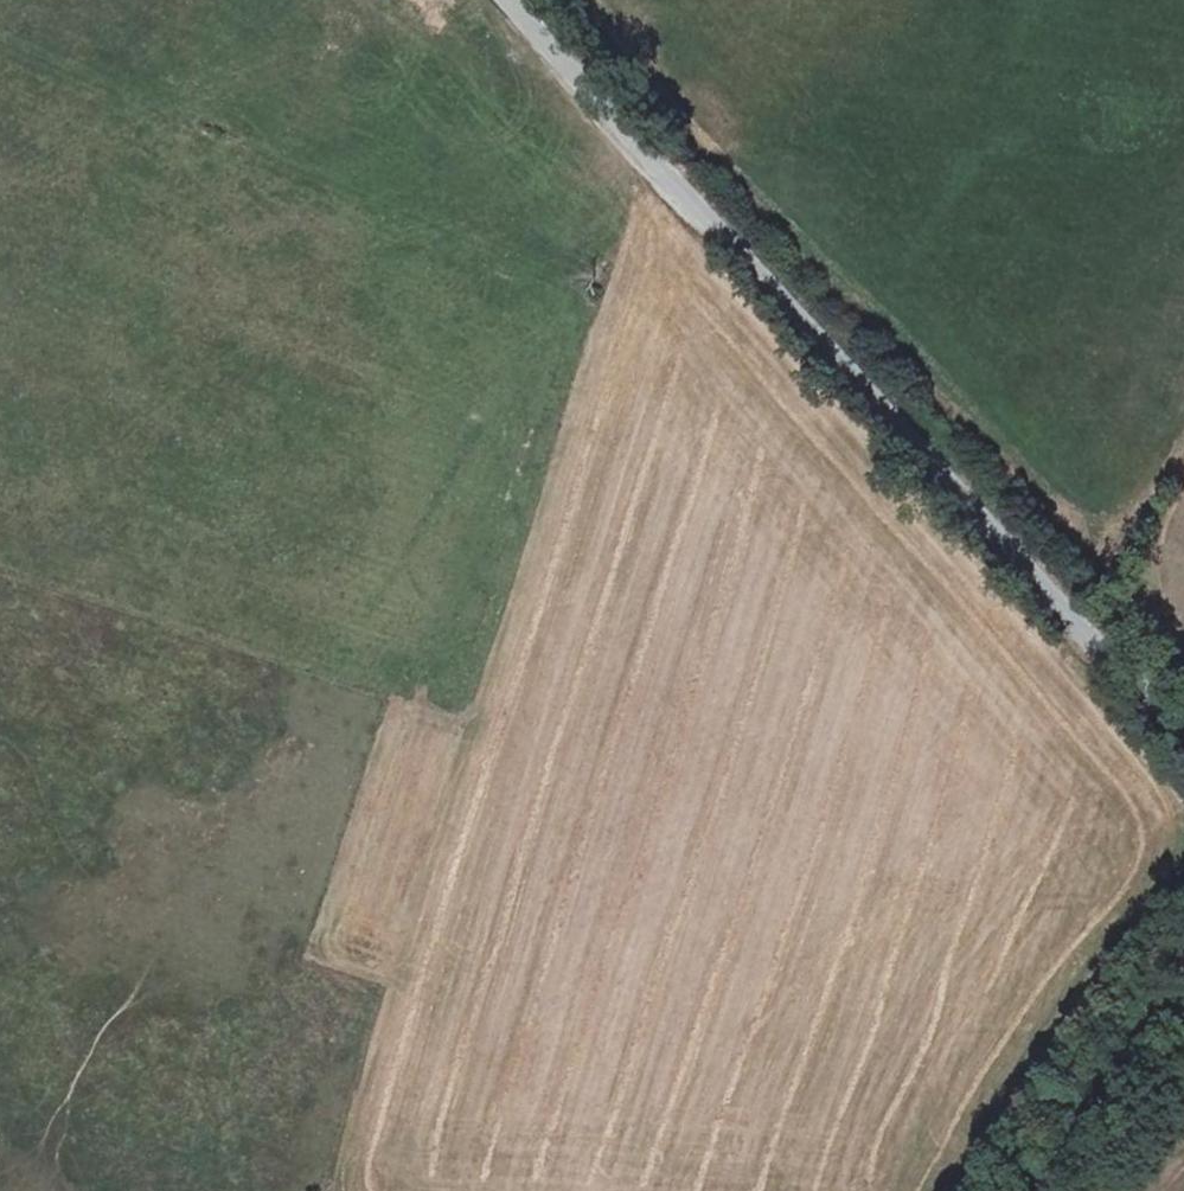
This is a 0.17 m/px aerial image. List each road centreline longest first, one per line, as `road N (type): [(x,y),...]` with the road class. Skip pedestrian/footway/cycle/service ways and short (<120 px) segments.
road 1 (unclassified): [(508,0),(1133,691),(1183,736)]
road 2 (unclassified): [(1183,960),(1054,1190)]

